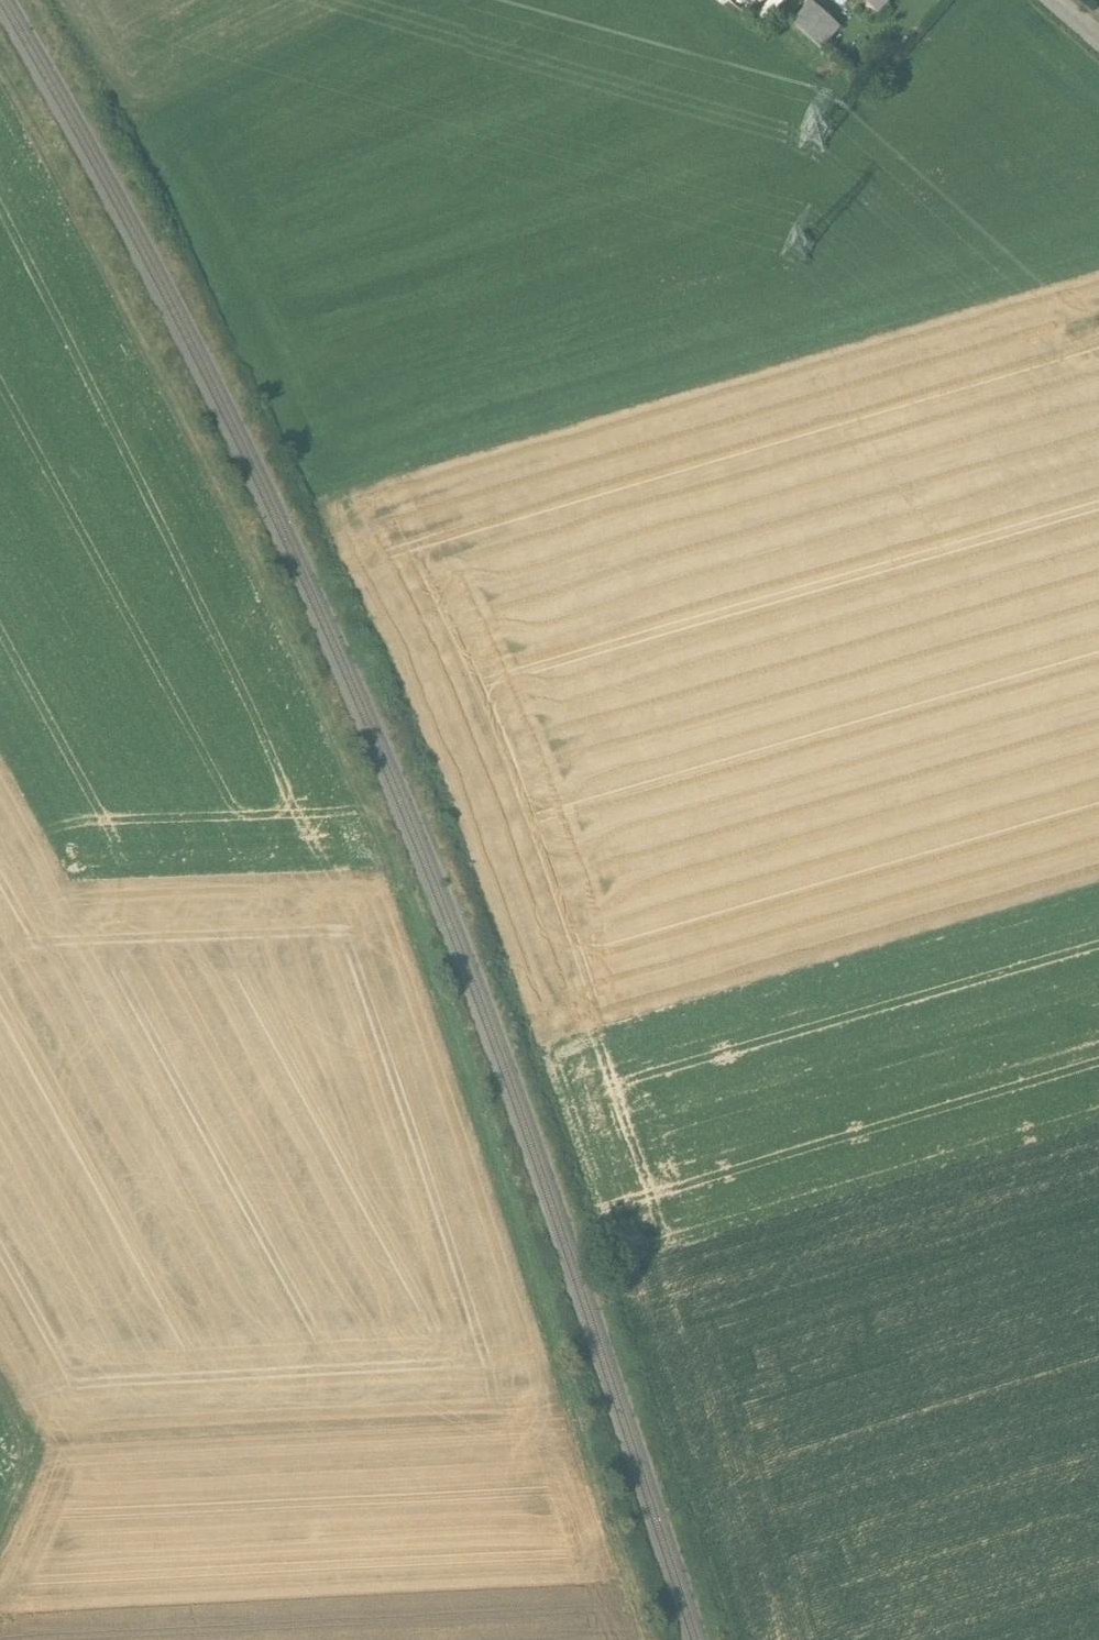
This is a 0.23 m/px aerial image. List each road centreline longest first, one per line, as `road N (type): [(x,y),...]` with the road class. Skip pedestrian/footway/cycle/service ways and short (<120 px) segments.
road 1 (track): [(0,1500),(28,1435),(0,1384)]

